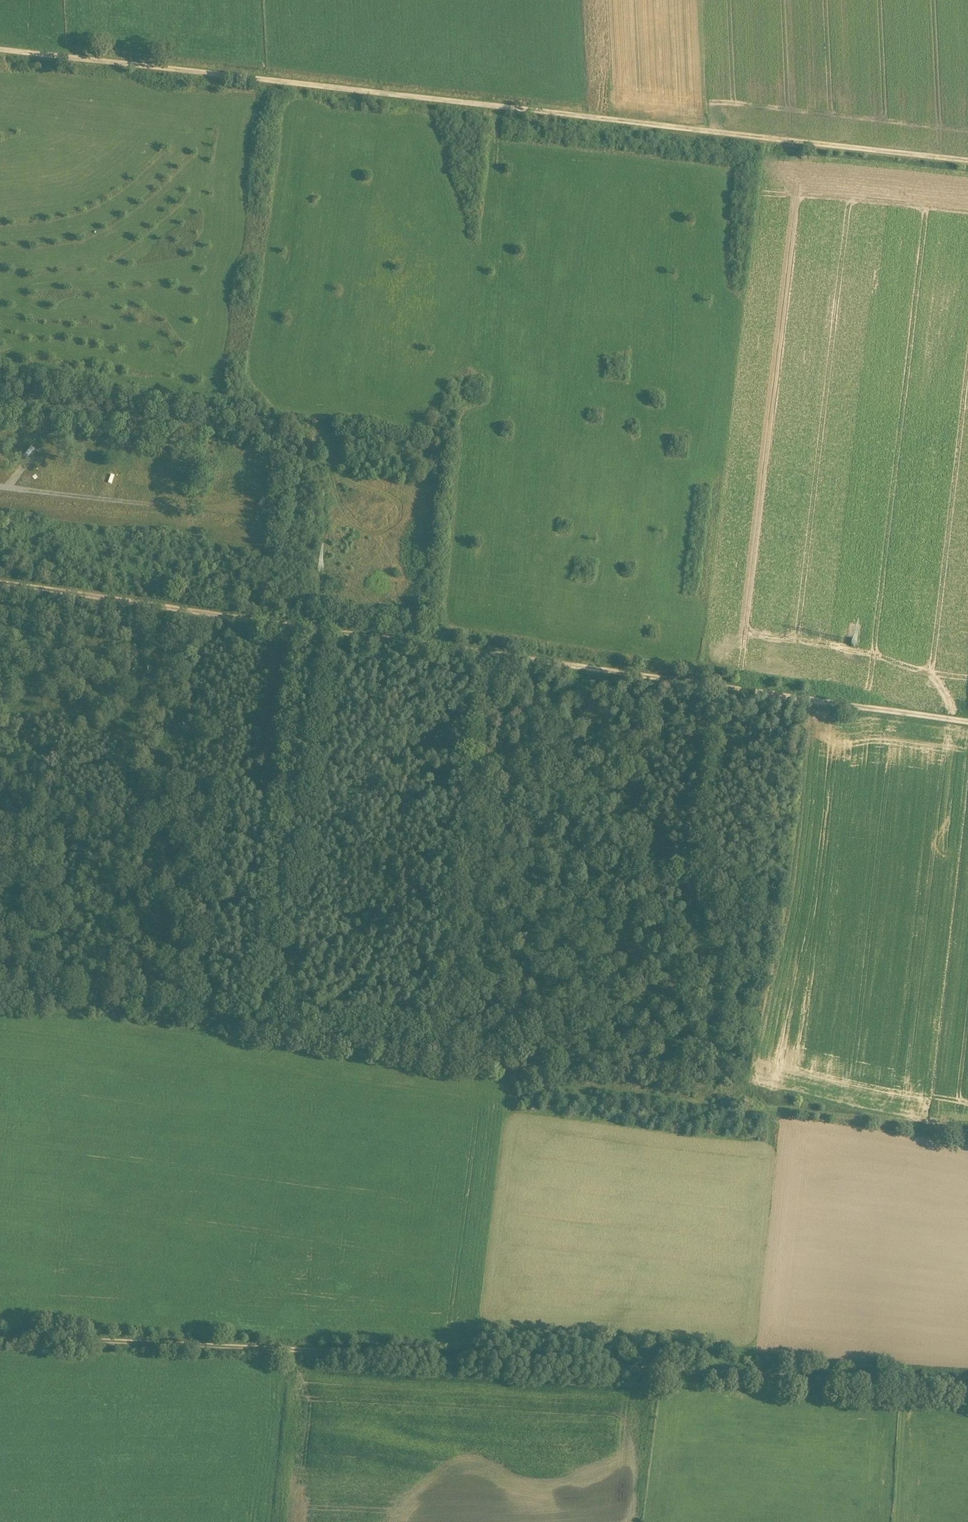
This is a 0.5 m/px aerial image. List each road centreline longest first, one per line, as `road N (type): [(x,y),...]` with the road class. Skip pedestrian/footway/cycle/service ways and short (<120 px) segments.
road 1 (track): [(0,987),(755,1092),(781,1107),(967,1134)]
road 2 (track): [(967,721),(0,585)]
road 3 (track): [(0,49),(967,160)]
road 4 (track): [(0,1335),(967,1386)]
road 5 (track): [(245,498),(183,507),(0,487)]

